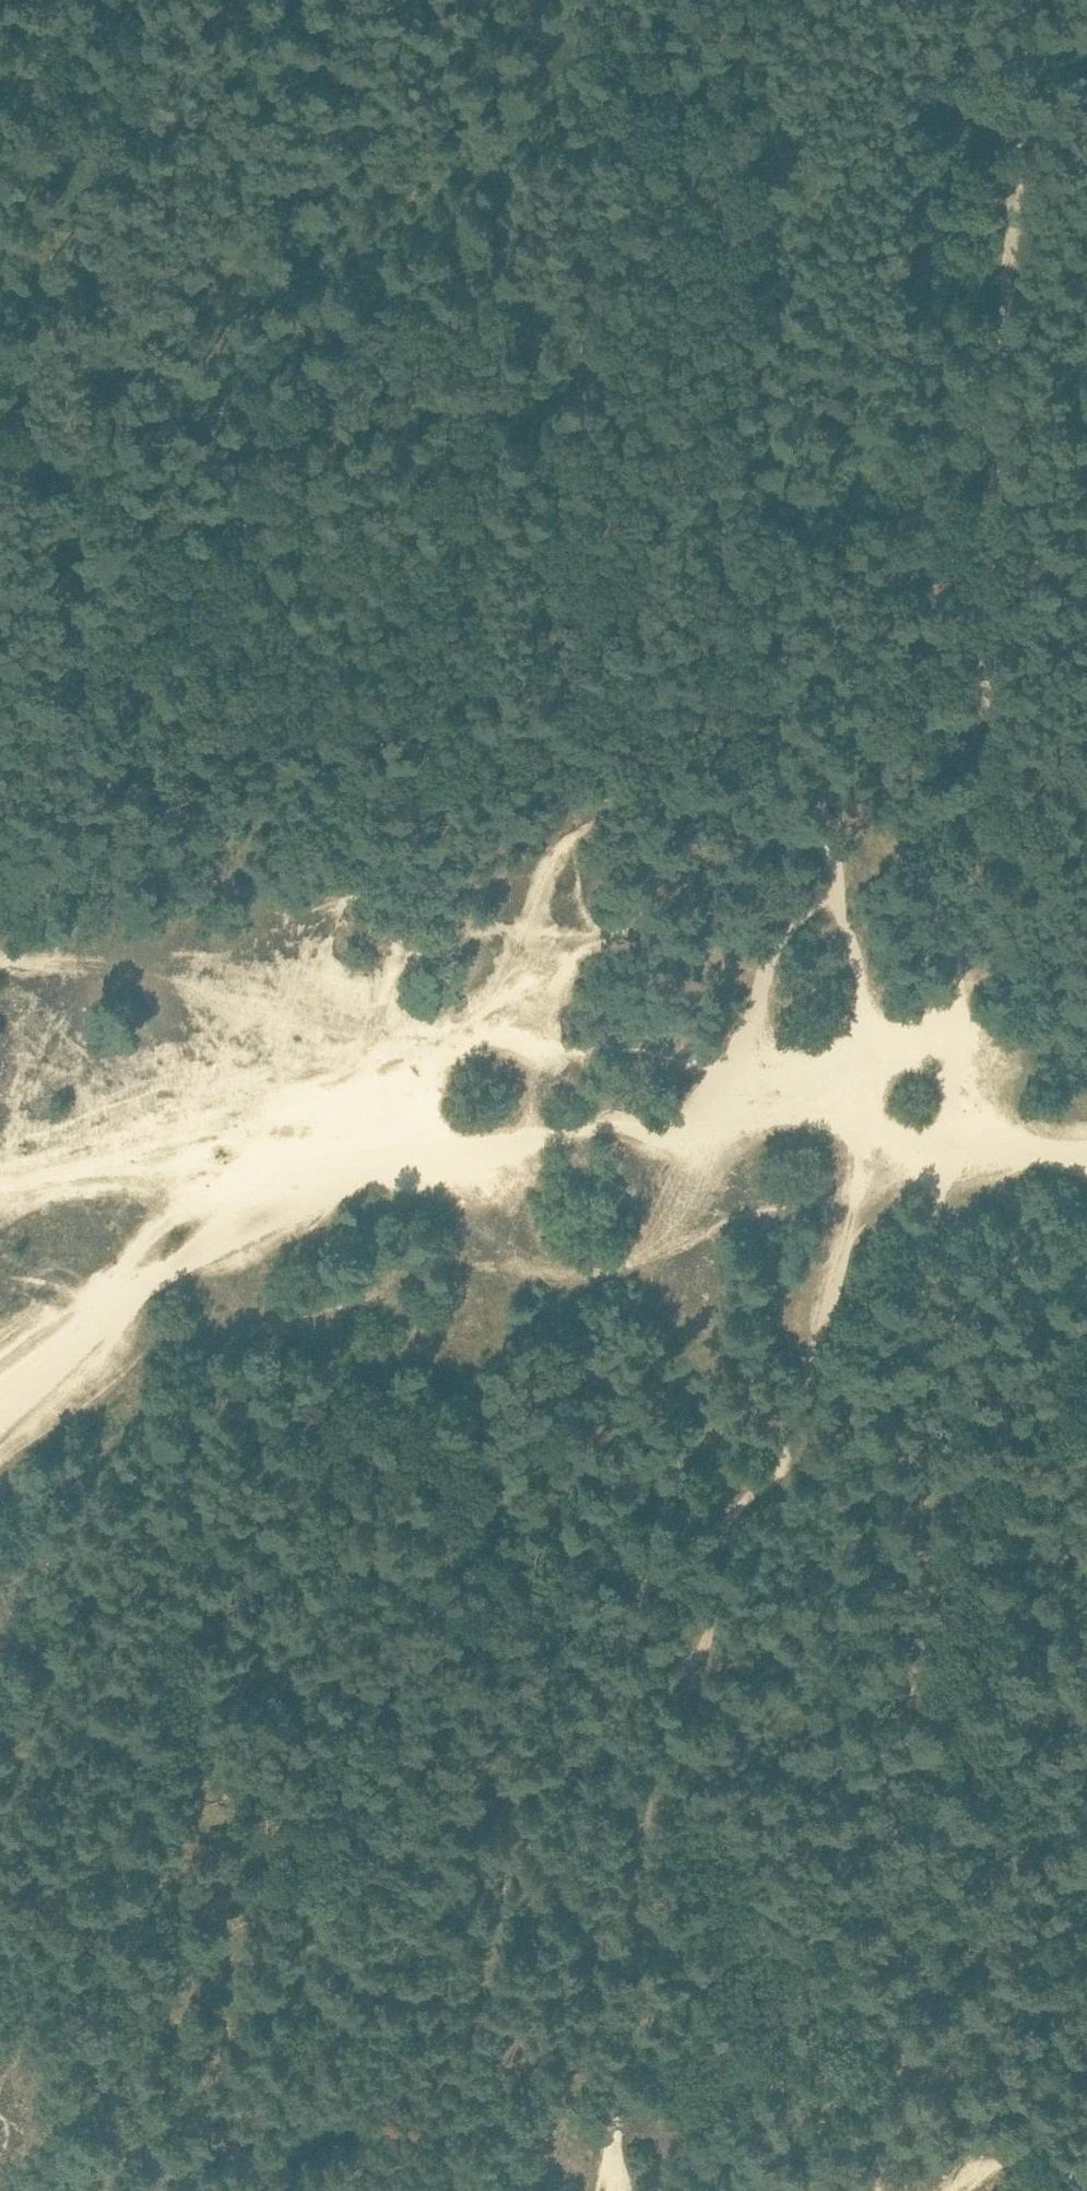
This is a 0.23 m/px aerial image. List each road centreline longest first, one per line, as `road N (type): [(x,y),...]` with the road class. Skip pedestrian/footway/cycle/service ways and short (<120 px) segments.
road 1 (track): [(0,1408),(176,1262),(367,1165),(530,1148),(597,1131),(672,1138),(858,1096),(866,1072),(887,1055),(924,1049),(959,1072),(963,917),(978,803),(1028,0)]
road 2 (track): [(858,1096),(859,1121),(921,1149),(1002,1146),(1086,1156)]

